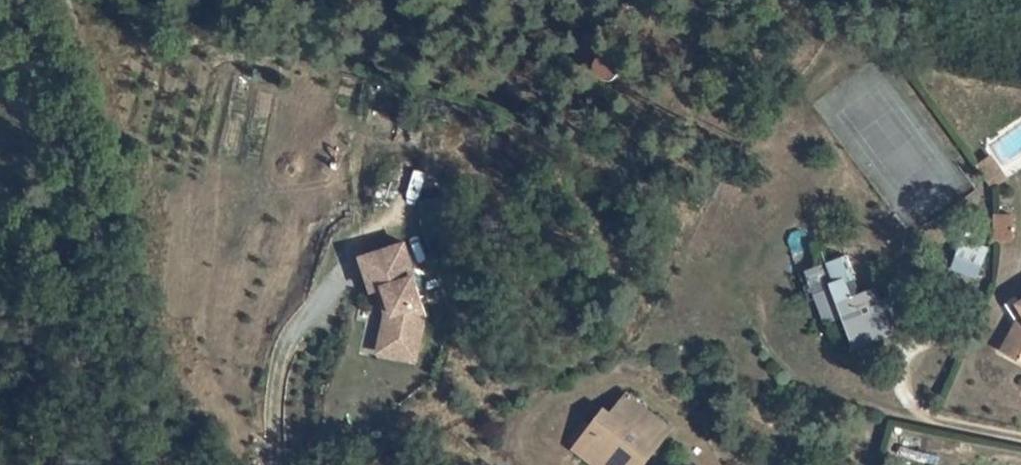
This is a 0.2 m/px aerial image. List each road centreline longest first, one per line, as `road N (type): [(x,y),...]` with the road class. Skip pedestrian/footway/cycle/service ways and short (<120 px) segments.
road 1 (track): [(24,0),(149,380),(210,464)]

